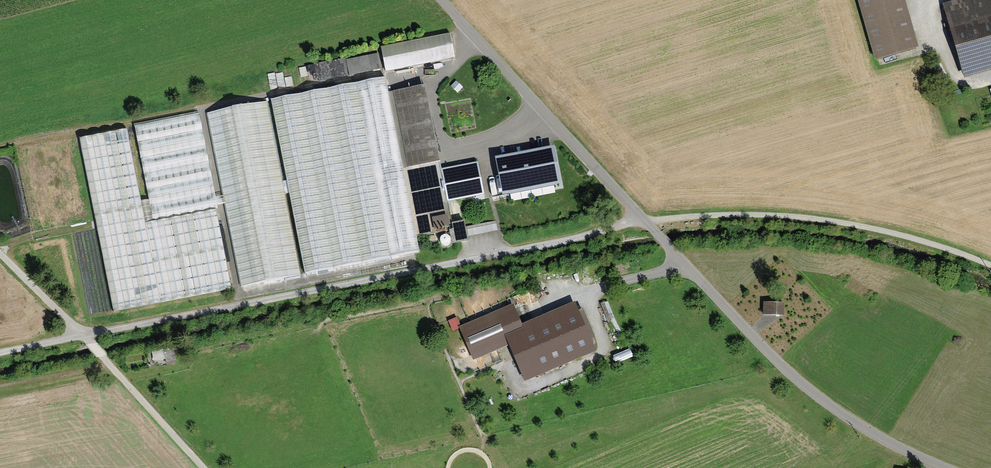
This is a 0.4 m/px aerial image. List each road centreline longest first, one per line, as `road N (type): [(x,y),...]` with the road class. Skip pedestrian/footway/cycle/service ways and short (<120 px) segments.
road 1 (track): [(85,334),(644,219),(786,215),(931,240),(990,265)]
road 2 (unclassified): [(922,458),(842,415),(791,375),(441,0)]
road 3 (track): [(108,362),(205,467)]

